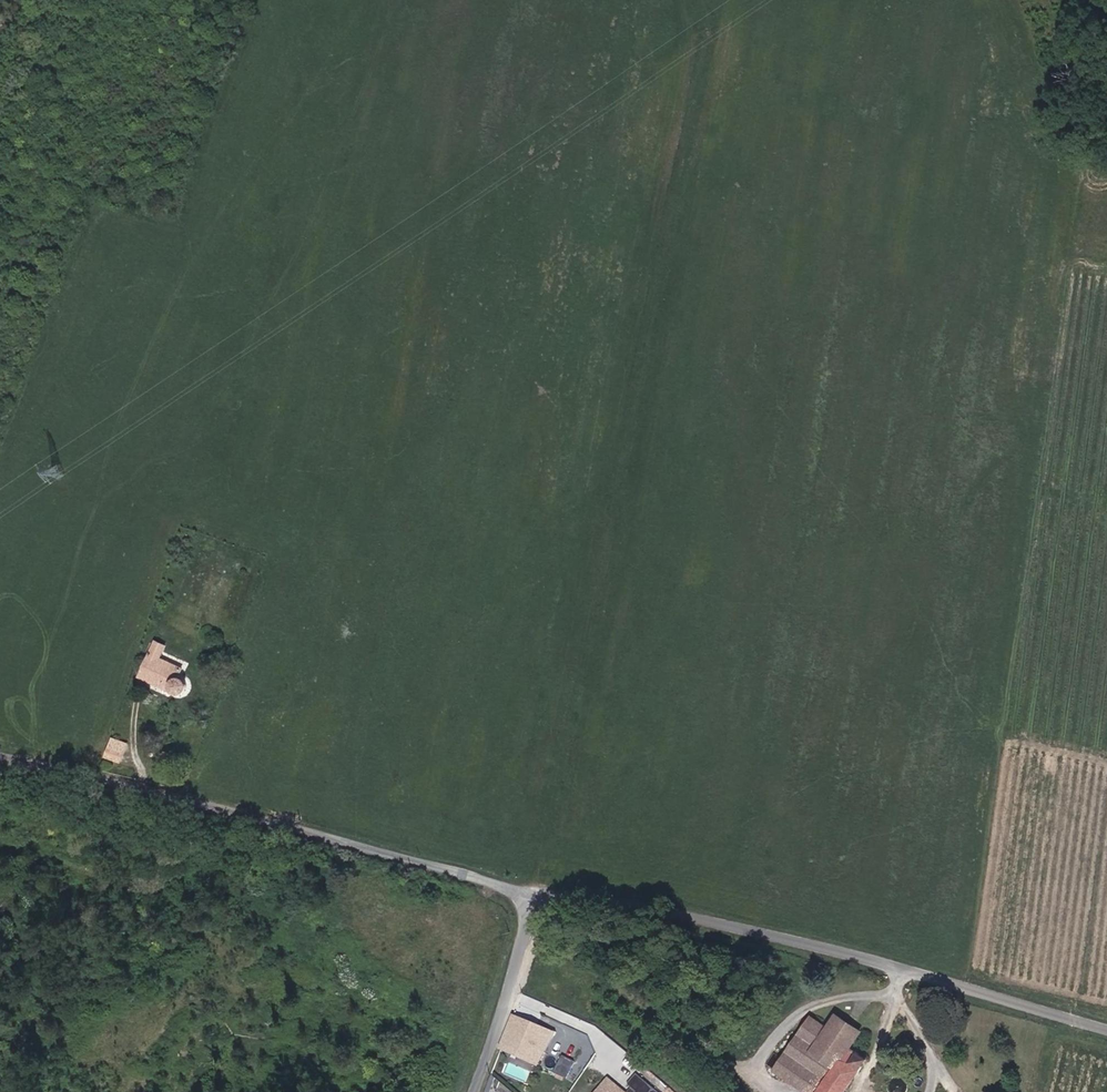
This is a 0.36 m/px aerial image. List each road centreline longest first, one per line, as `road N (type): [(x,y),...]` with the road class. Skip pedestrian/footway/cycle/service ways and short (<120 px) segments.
road 1 (residential): [(470,1091),(489,1059),(539,898),(601,900),(763,932),(1106,1027)]

